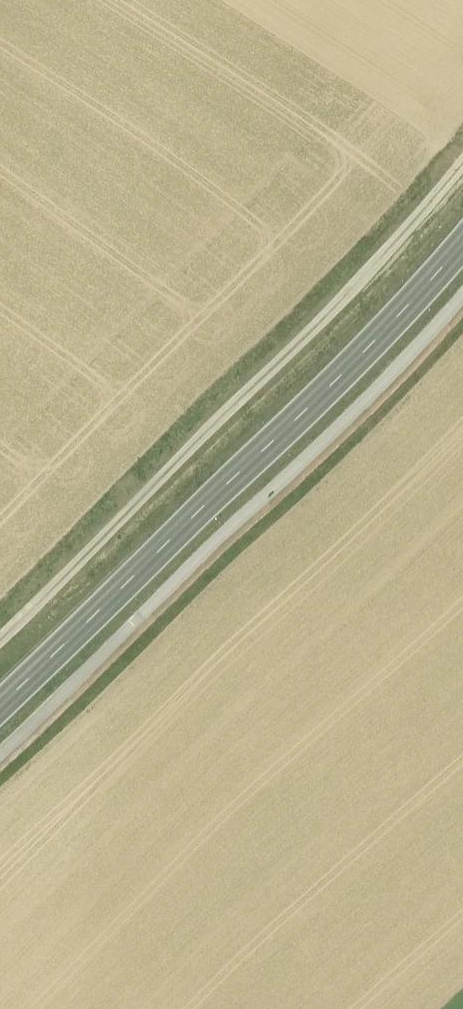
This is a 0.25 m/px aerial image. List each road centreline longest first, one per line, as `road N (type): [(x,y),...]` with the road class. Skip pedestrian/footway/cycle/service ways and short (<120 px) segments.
road 1 (track): [(0,862),(215,654),(462,386)]
road 2 (track): [(0,750),(352,396),(462,274)]
road 3 (secondary): [(0,814),(462,345)]

